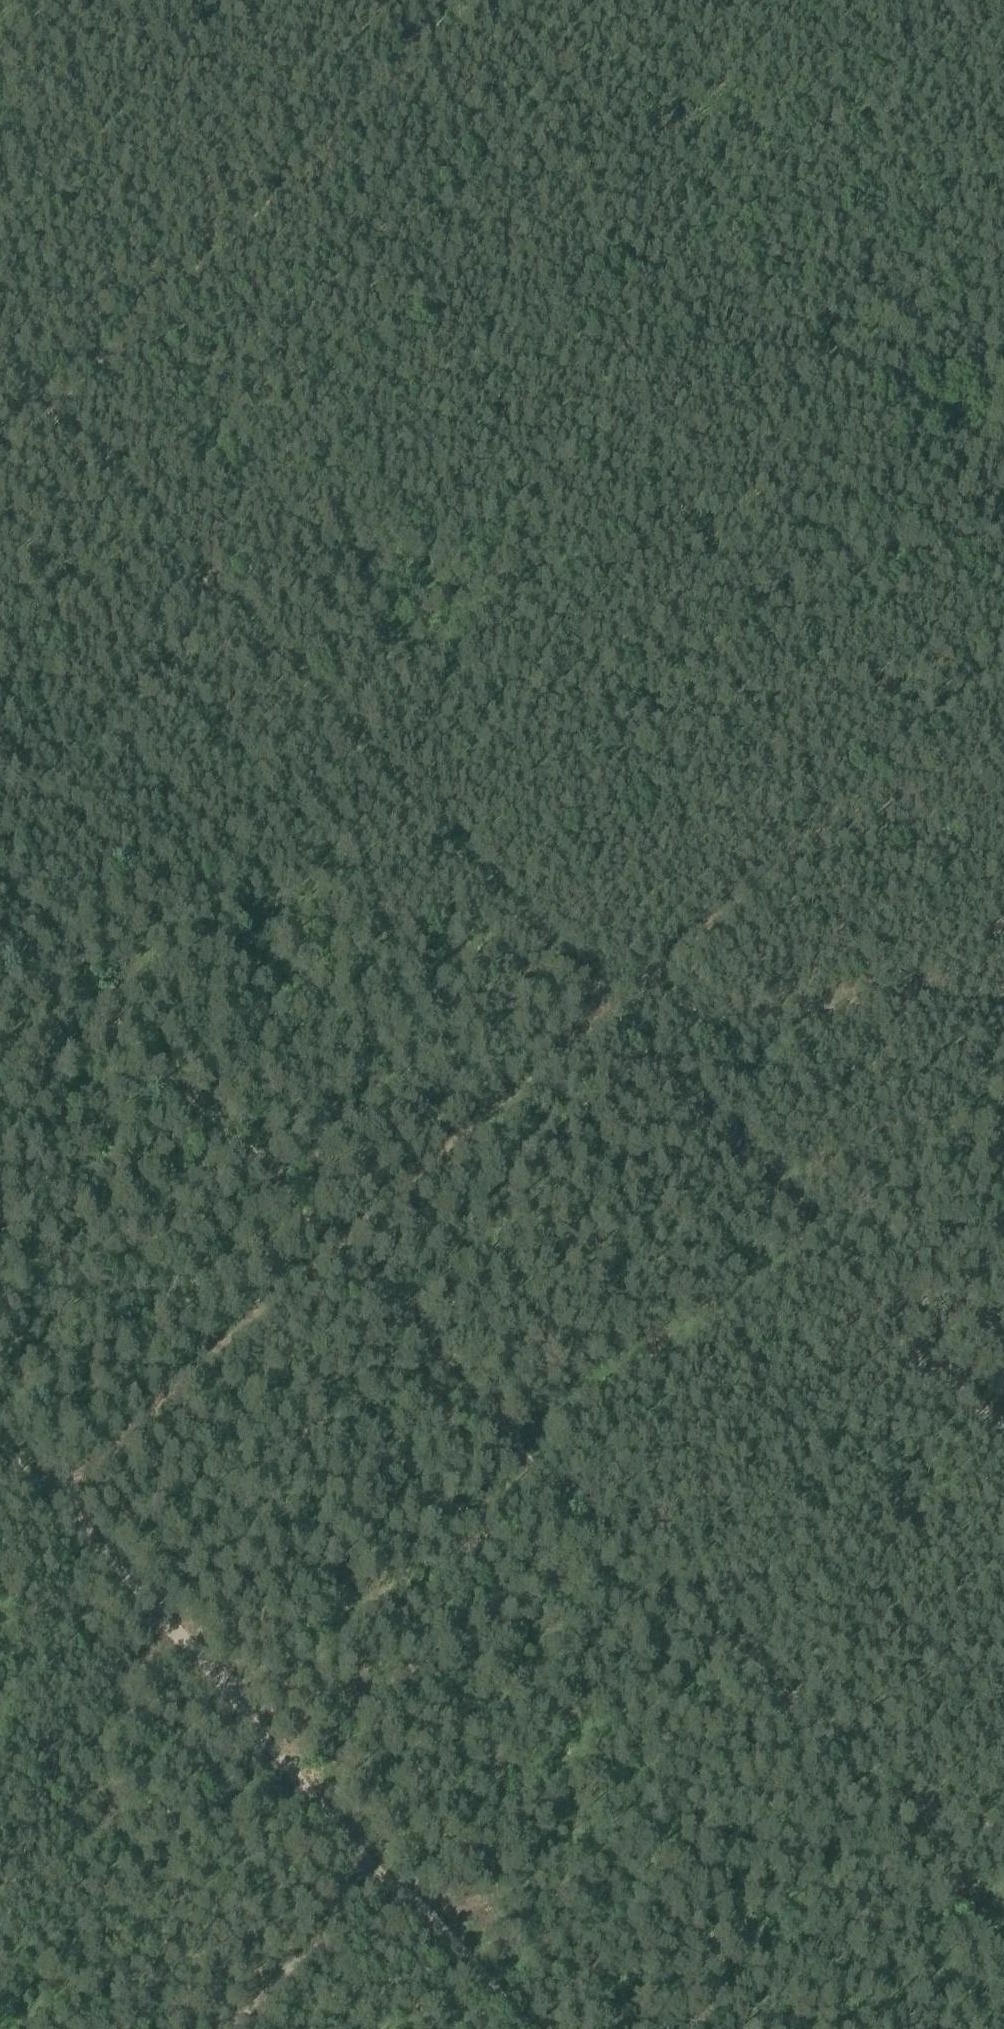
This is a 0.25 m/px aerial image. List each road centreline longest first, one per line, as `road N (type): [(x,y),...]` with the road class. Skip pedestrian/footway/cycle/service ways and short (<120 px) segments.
road 1 (track): [(37,1518),(418,1172),(595,1044)]
road 2 (track): [(1003,690),(595,1044)]
road 3 (track): [(385,1897),(37,1518)]
road 4 (track): [(1003,1006),(960,999),(834,1012),(774,1037),(685,1040),(614,1027)]
road 5 (track): [(237,2028),(385,1897)]
road 6 (track): [(510,2028),(385,1897)]

